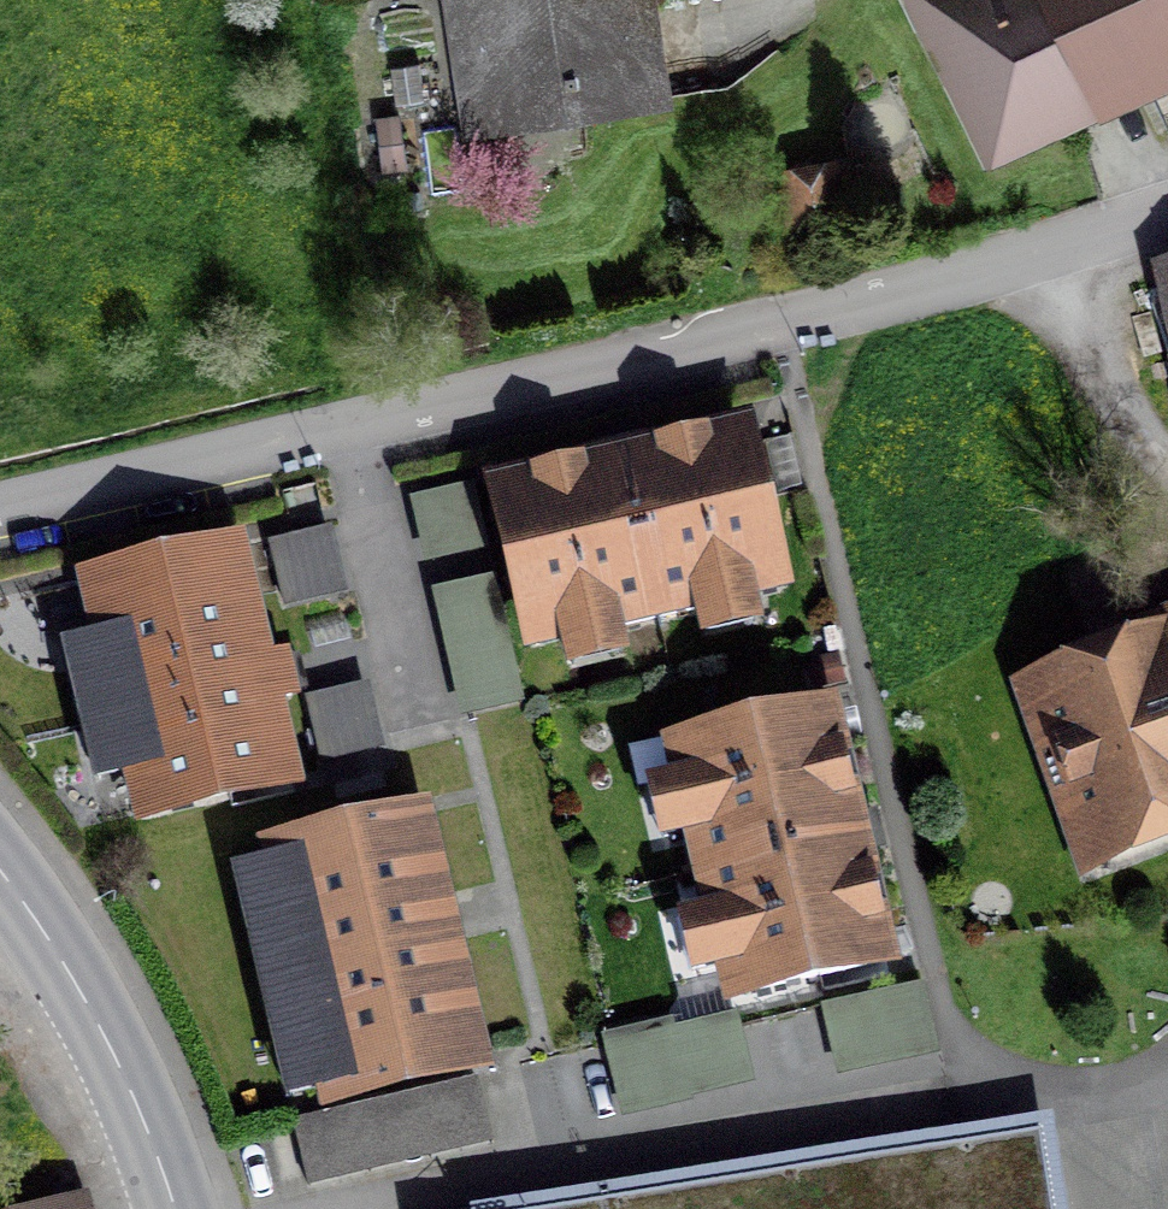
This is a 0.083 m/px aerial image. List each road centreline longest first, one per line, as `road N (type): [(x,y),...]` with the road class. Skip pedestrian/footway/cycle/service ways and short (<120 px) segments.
road 1 (residential): [(0,509),(776,330),(1167,213)]
road 2 (tertiary): [(0,879),(88,1000),(129,1085),(171,1208)]

